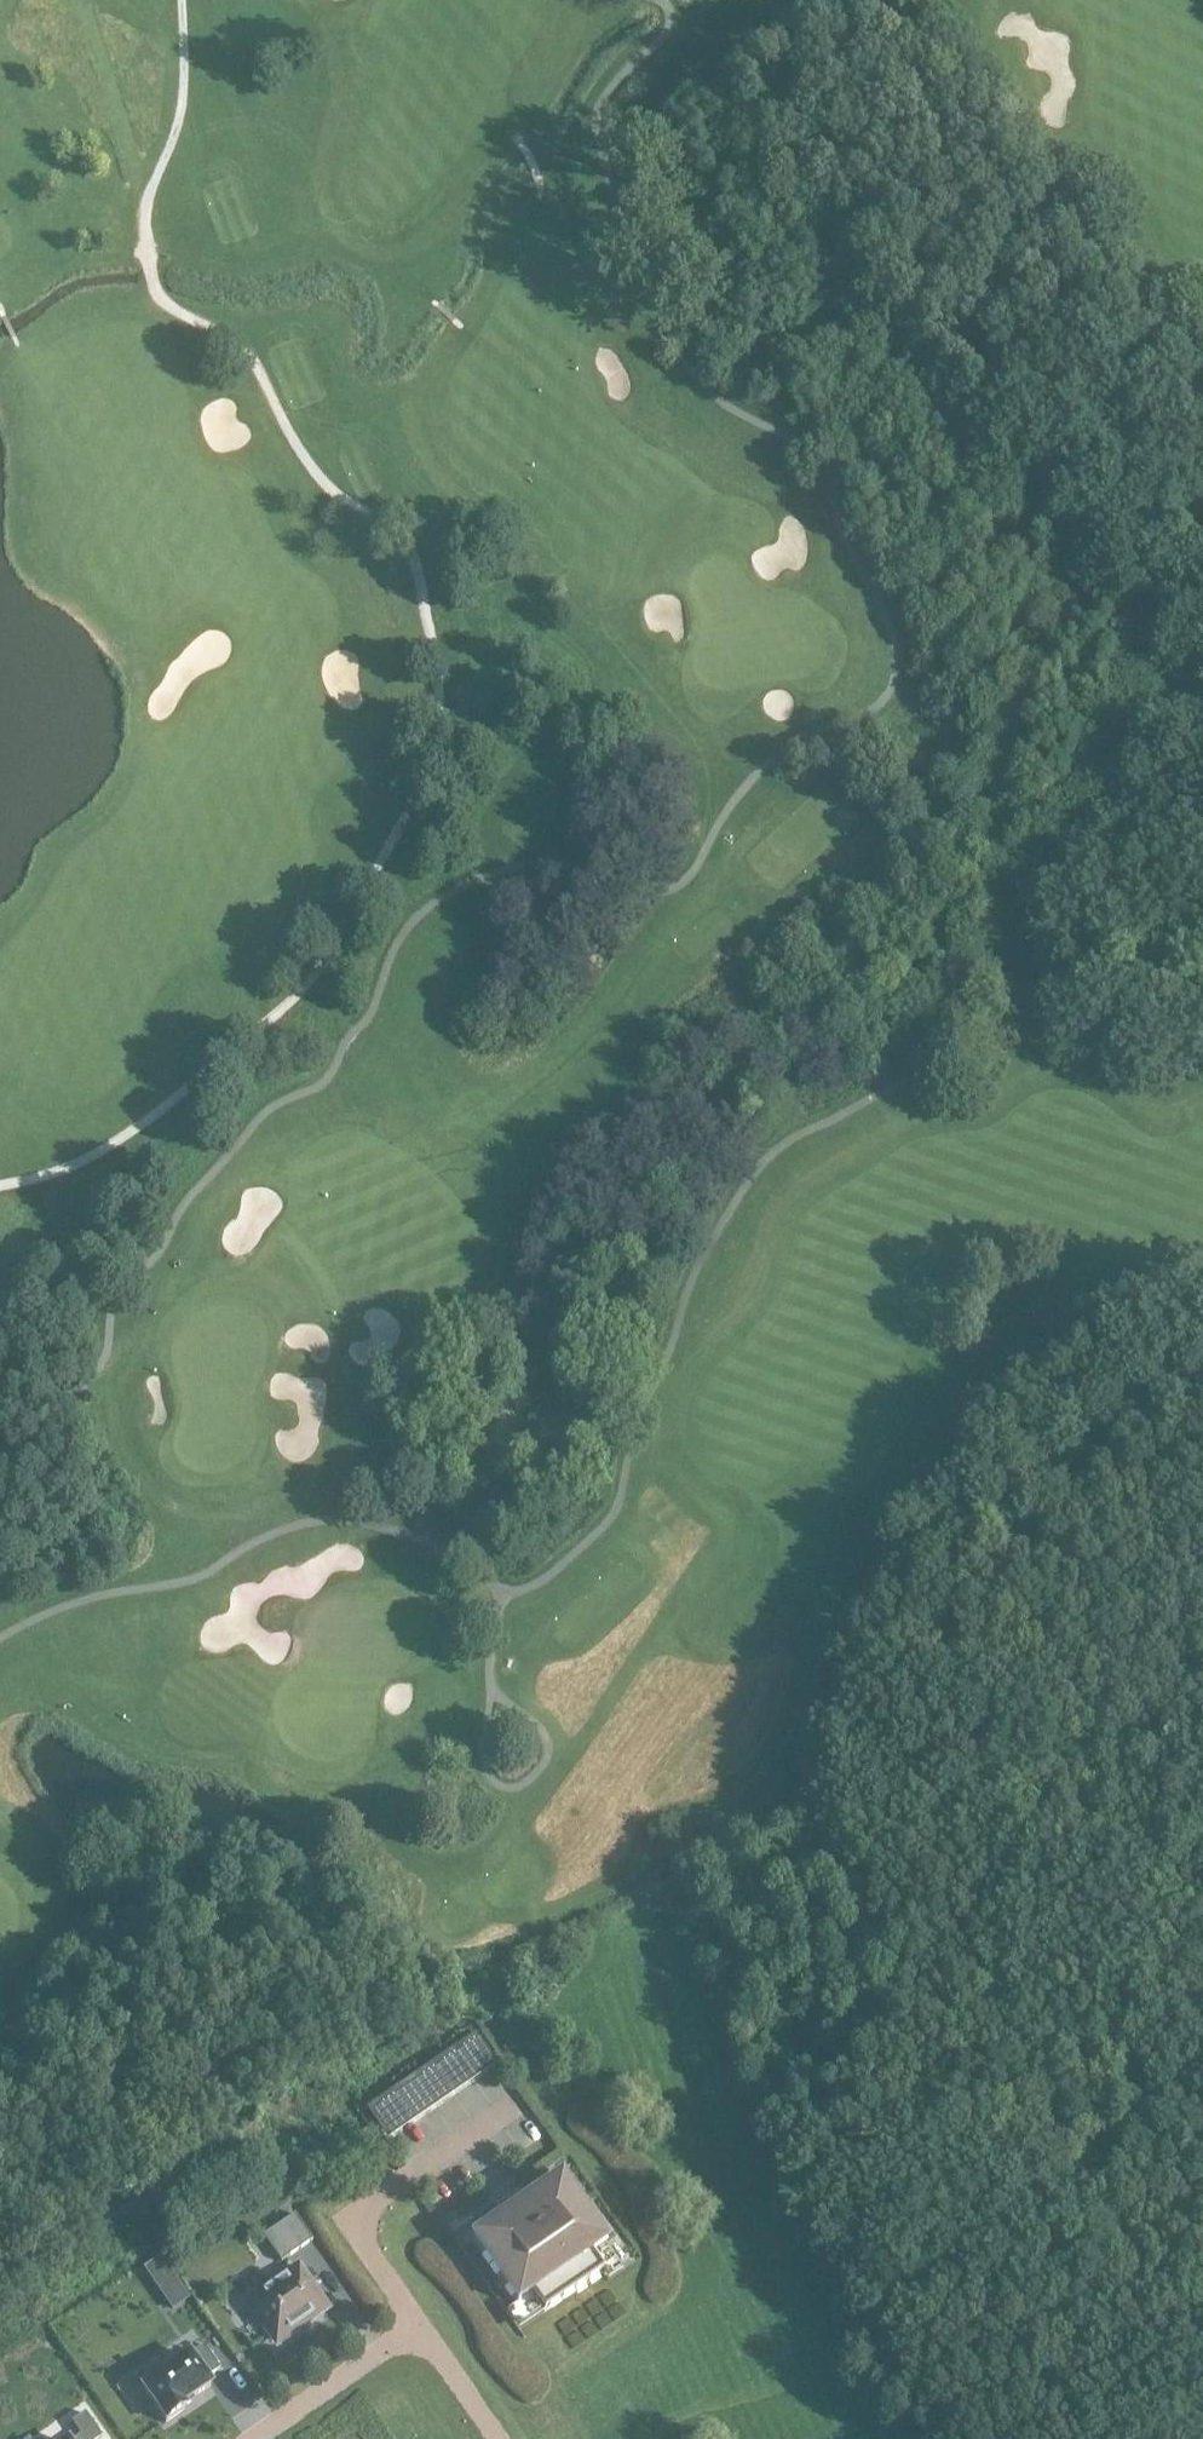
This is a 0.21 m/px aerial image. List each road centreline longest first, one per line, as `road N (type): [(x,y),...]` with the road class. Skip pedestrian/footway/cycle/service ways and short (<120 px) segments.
road 1 (residential): [(419,2324),(251,2438)]
road 2 (residential): [(497,2438),(419,2324)]
road 3 (residential): [(419,2324),(352,2221)]

